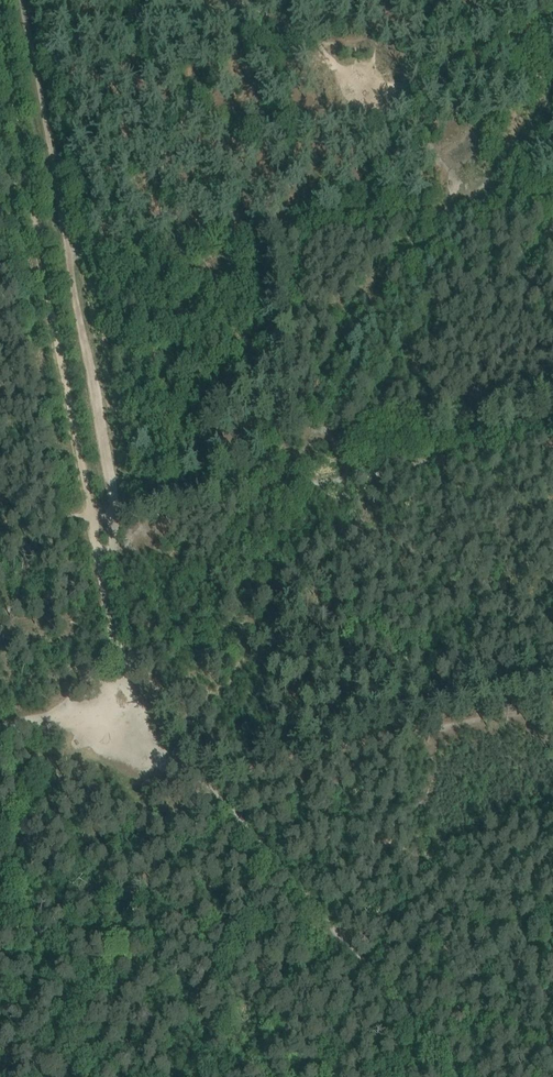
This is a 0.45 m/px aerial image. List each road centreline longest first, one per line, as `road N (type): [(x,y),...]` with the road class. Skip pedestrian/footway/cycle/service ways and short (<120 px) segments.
road 1 (track): [(24,0),(118,522),(127,642)]
road 2 (track): [(0,30),(117,638),(127,642)]
road 3 (track): [(127,642),(210,785),(228,770),(552,707)]
road 4 (track): [(127,642),(48,716),(0,729)]

